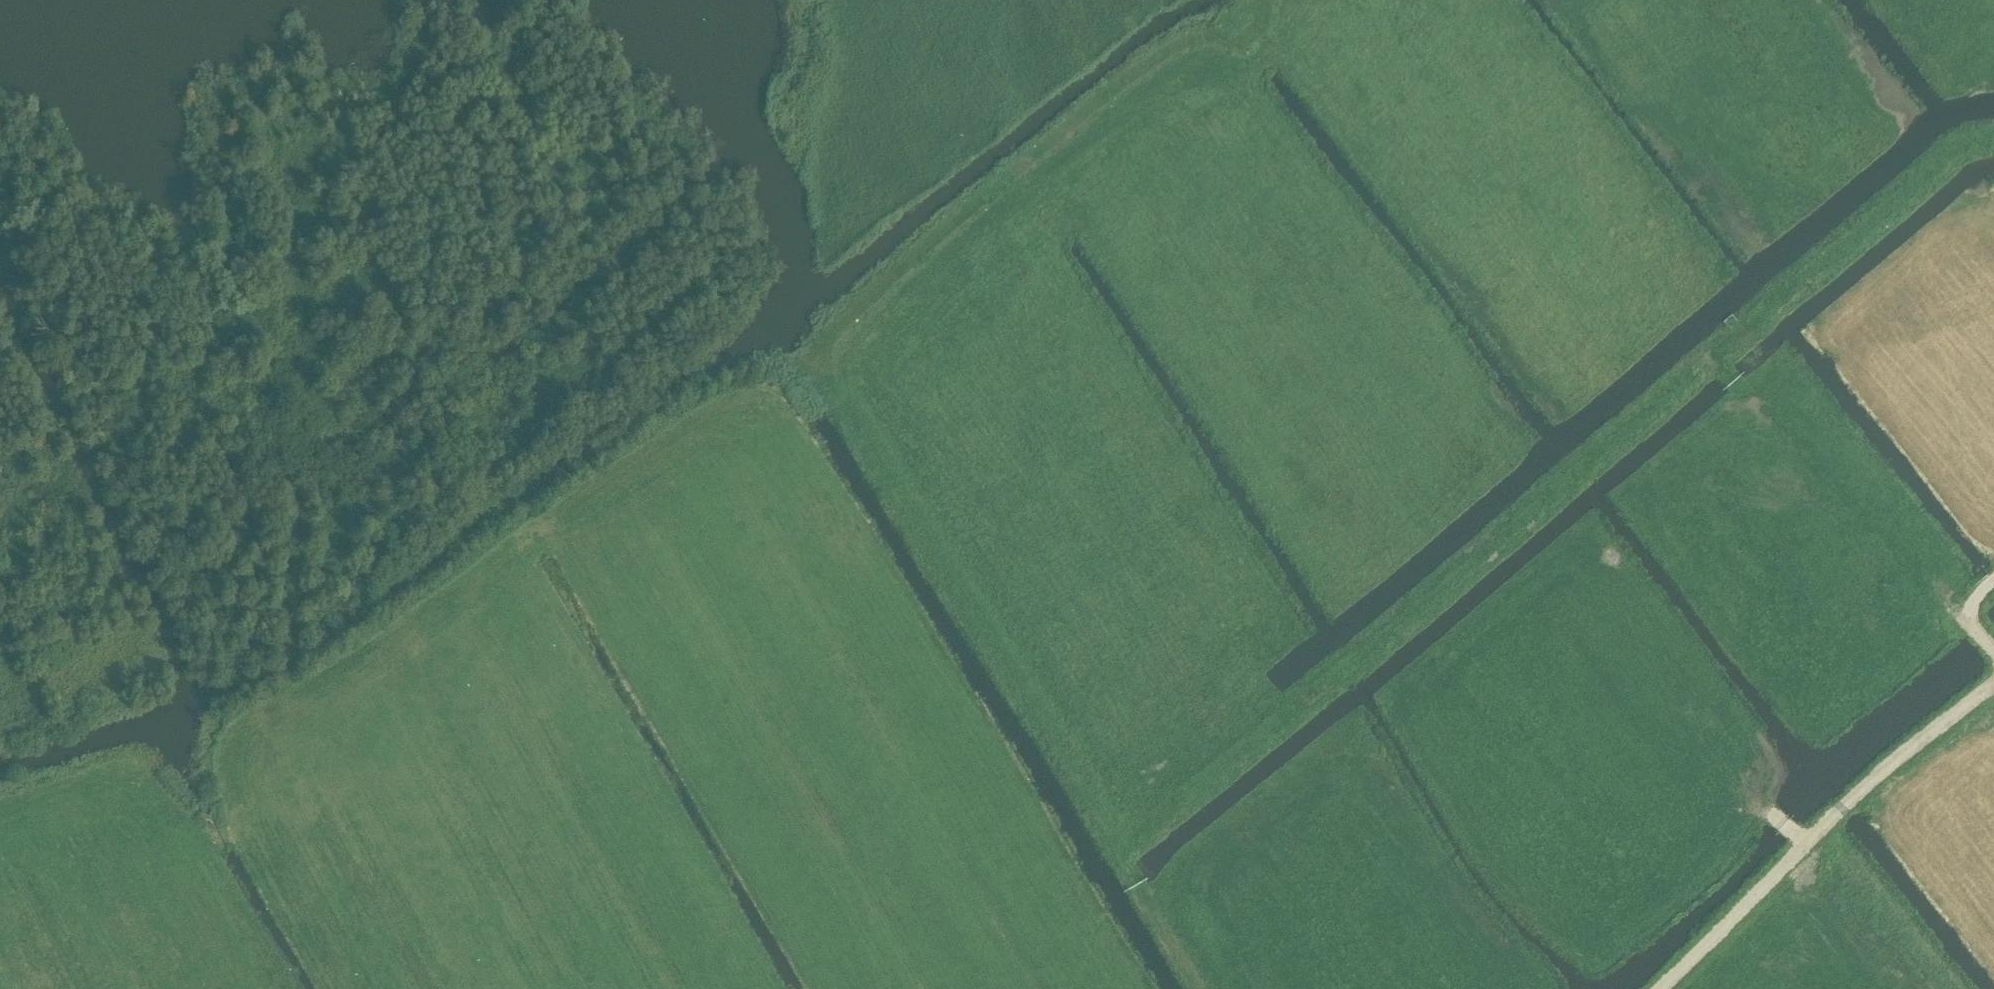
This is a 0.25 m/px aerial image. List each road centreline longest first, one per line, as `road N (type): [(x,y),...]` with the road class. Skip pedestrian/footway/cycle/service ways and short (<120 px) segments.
road 1 (track): [(1662,988),(1810,839),(1993,679)]

